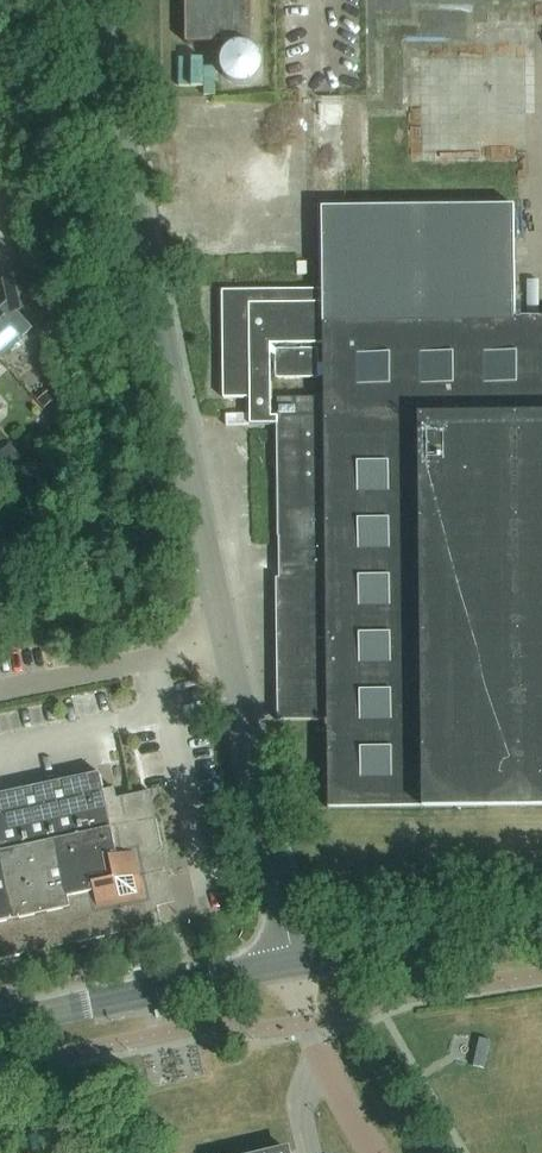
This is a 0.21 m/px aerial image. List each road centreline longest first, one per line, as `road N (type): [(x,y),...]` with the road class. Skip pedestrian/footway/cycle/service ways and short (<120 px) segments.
road 1 (unclassified): [(225,643),(86,0)]
road 2 (unclassified): [(294,963),(225,643)]
road 3 (tertiary): [(0,1022),(294,963)]
road 4 (tertiary): [(294,963),(541,926)]
road 5 (unclassified): [(0,689),(225,643)]
road 6 (residential): [(377,1152),(322,1060),(294,963)]

